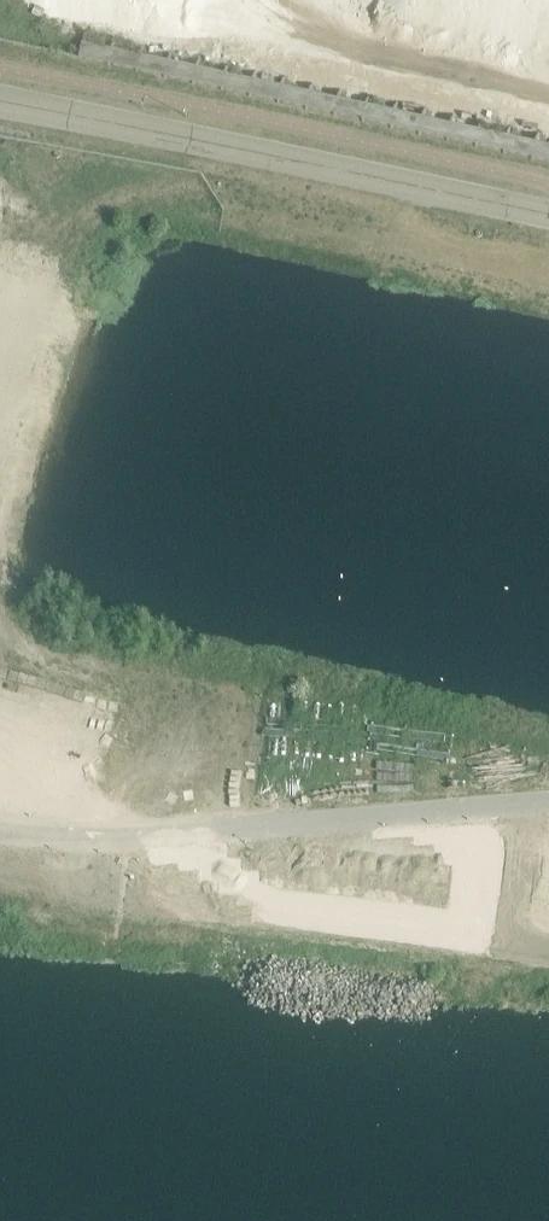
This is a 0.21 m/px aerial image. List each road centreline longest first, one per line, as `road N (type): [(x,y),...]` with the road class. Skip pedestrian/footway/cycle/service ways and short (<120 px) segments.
road 1 (tertiary): [(548,213),(0,99)]
road 2 (unclassified): [(548,801),(127,836),(0,821)]

